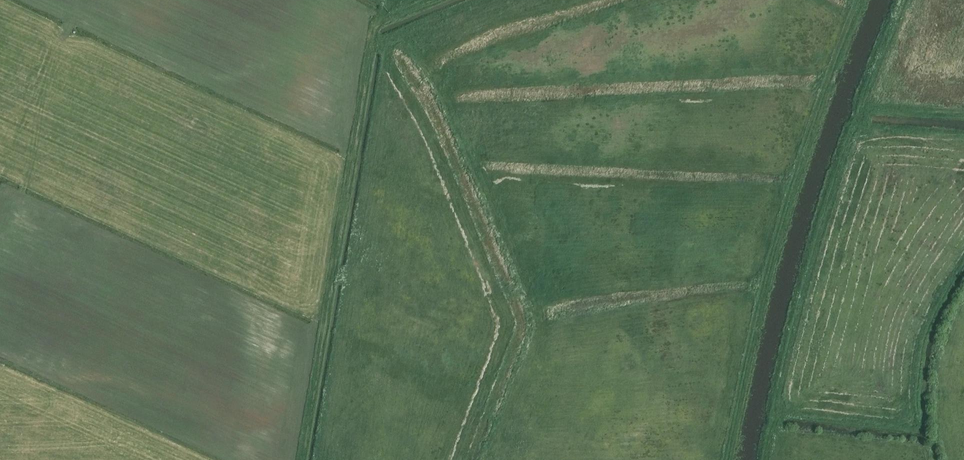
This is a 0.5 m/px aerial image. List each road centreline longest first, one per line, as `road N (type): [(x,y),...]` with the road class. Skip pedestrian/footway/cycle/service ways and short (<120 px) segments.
road 1 (track): [(302,459),(377,24),(432,0)]

